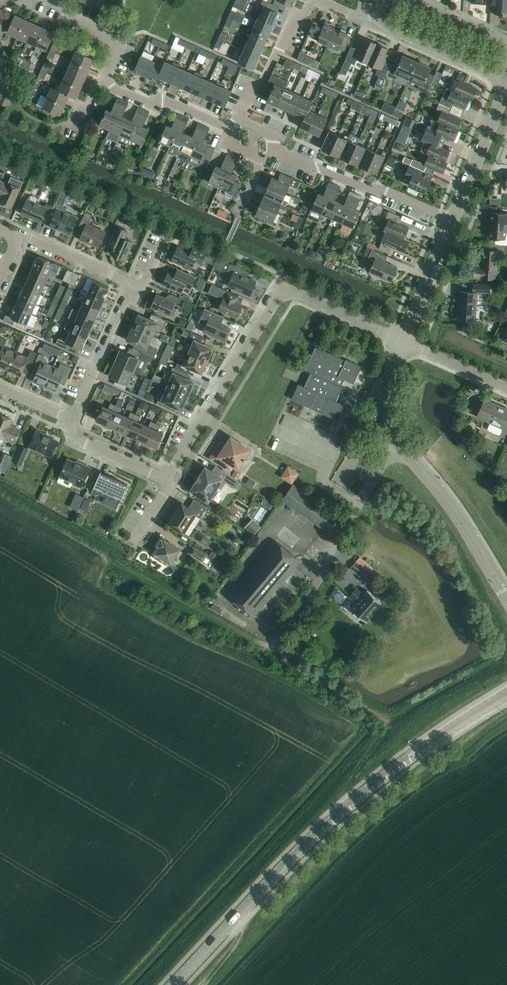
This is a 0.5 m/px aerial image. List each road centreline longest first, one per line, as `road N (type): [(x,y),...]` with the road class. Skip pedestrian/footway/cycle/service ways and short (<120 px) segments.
road 1 (residential): [(403,342),(297,293),(274,299),(165,476),(77,440),(71,418)]
road 2 (secondary): [(173,984),(352,801),(506,693)]
road 3 (residential): [(453,219),(235,133)]
road 4 (unclassified): [(506,595),(472,532),(399,444)]
road 5 (residential): [(235,133),(292,19),(305,17),(313,0)]
road 6 (residential): [(71,418),(131,284)]
road 7 (unclassified): [(375,15),(506,81)]
road 8 (residential): [(235,133),(167,99),(111,89),(105,77)]
road 9 (unclassified): [(453,219),(506,87)]
road 10 (unclassified): [(403,342),(453,219)]
road 11 (residential): [(131,284),(32,238),(16,239)]

